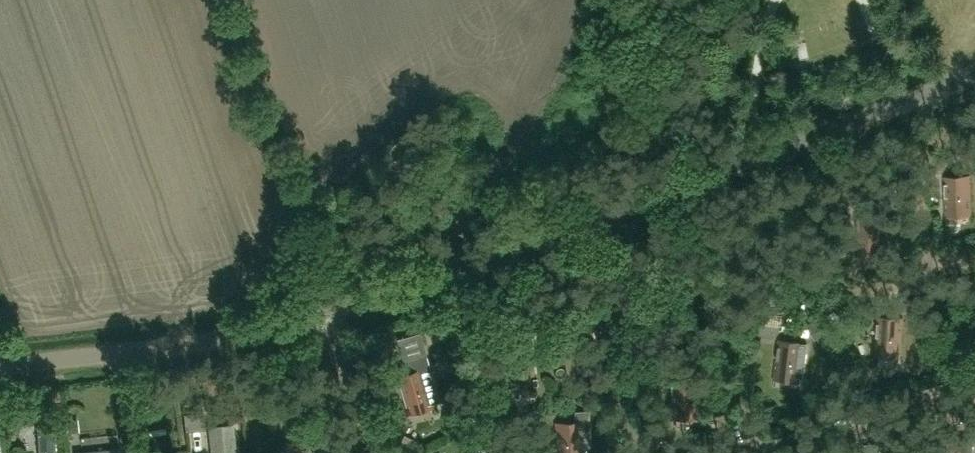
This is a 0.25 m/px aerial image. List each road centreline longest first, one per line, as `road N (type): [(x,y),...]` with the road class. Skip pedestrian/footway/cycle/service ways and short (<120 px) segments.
road 1 (unclassified): [(0,364),(220,339),(320,314),(974,70)]

